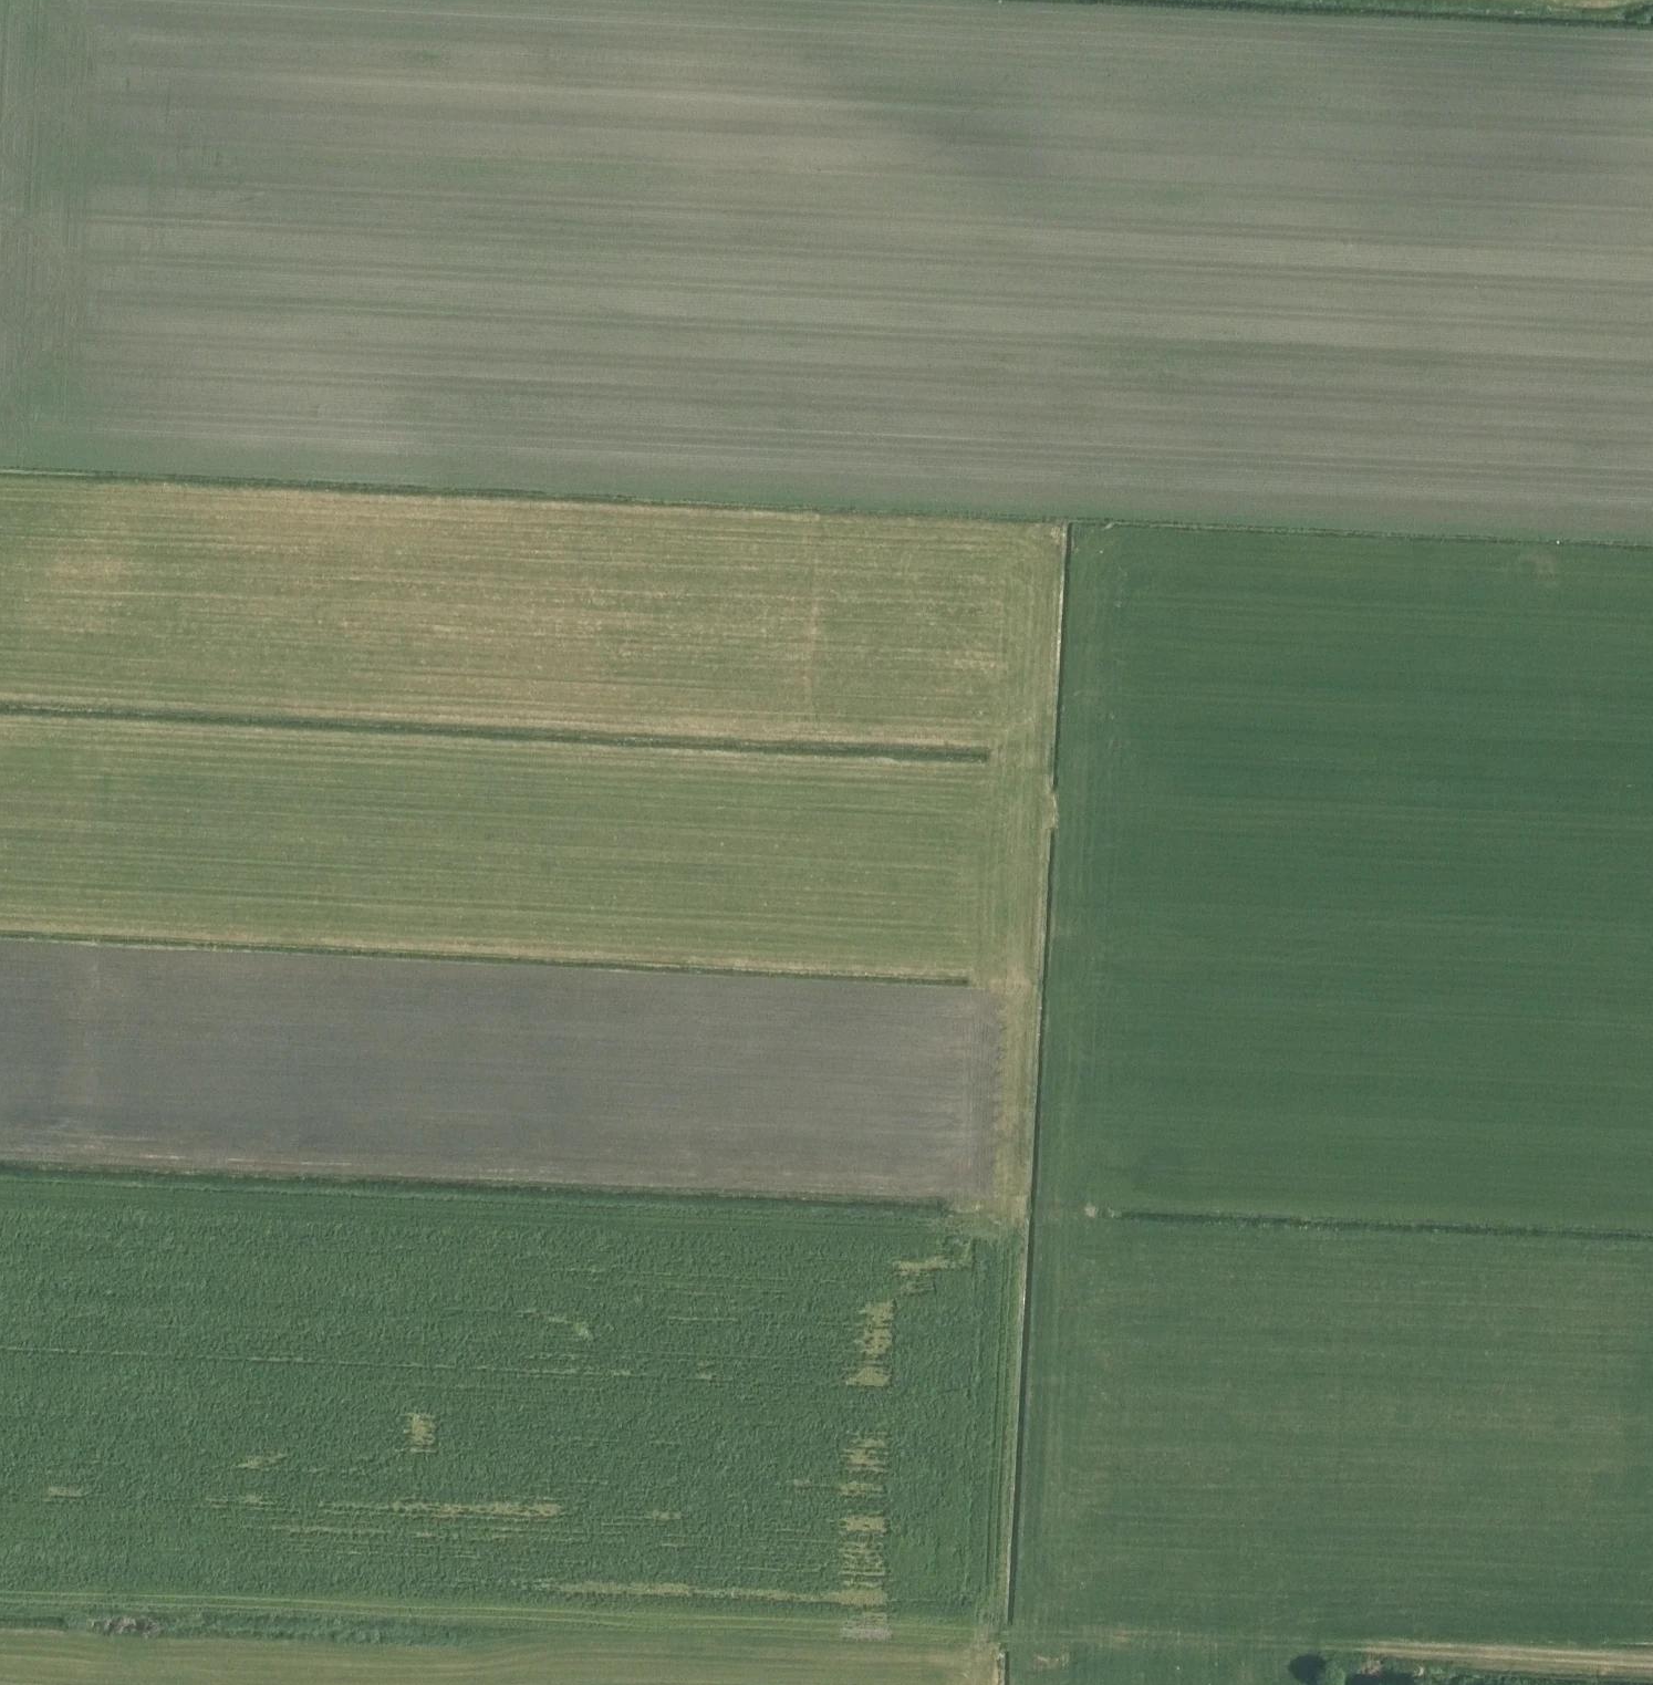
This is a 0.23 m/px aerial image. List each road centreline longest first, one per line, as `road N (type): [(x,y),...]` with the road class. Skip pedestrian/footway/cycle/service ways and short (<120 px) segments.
road 1 (track): [(1652,1666),(1309,1653)]

